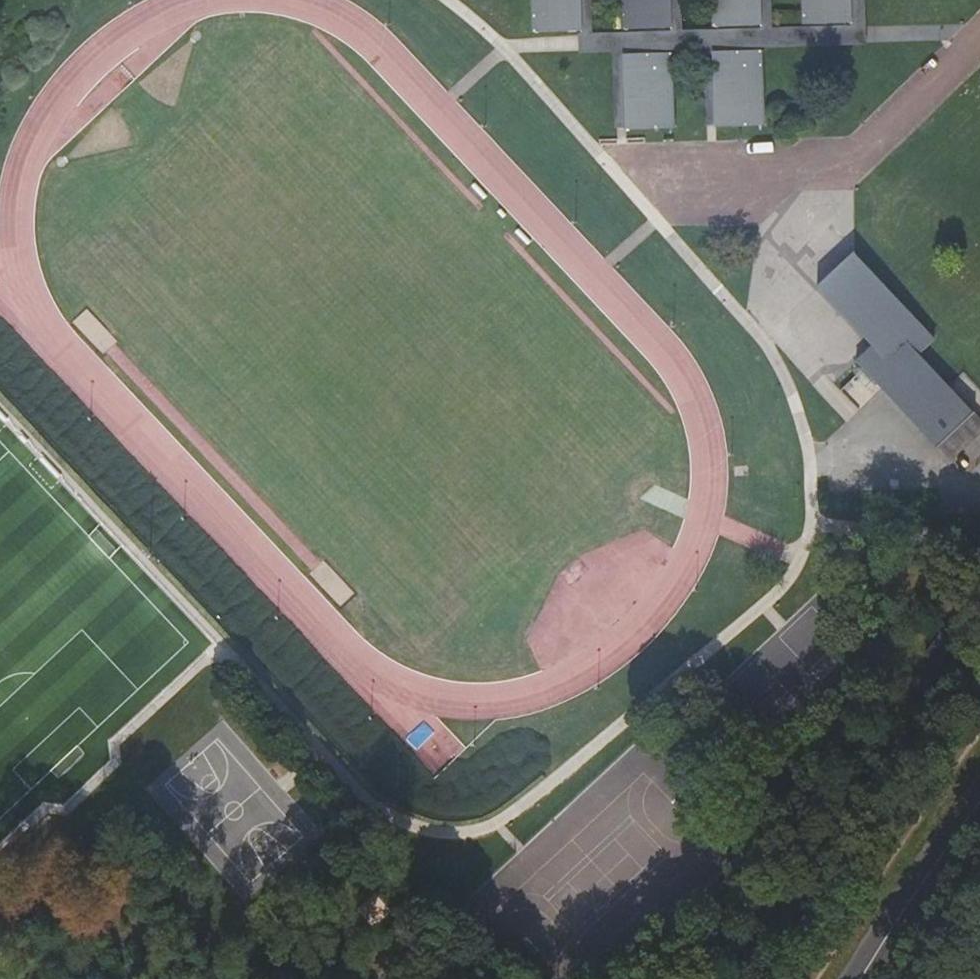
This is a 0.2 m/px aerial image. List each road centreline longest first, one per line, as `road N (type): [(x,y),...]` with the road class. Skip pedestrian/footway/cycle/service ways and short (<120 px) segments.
road 1 (secondary): [(862,978),(979,802)]

